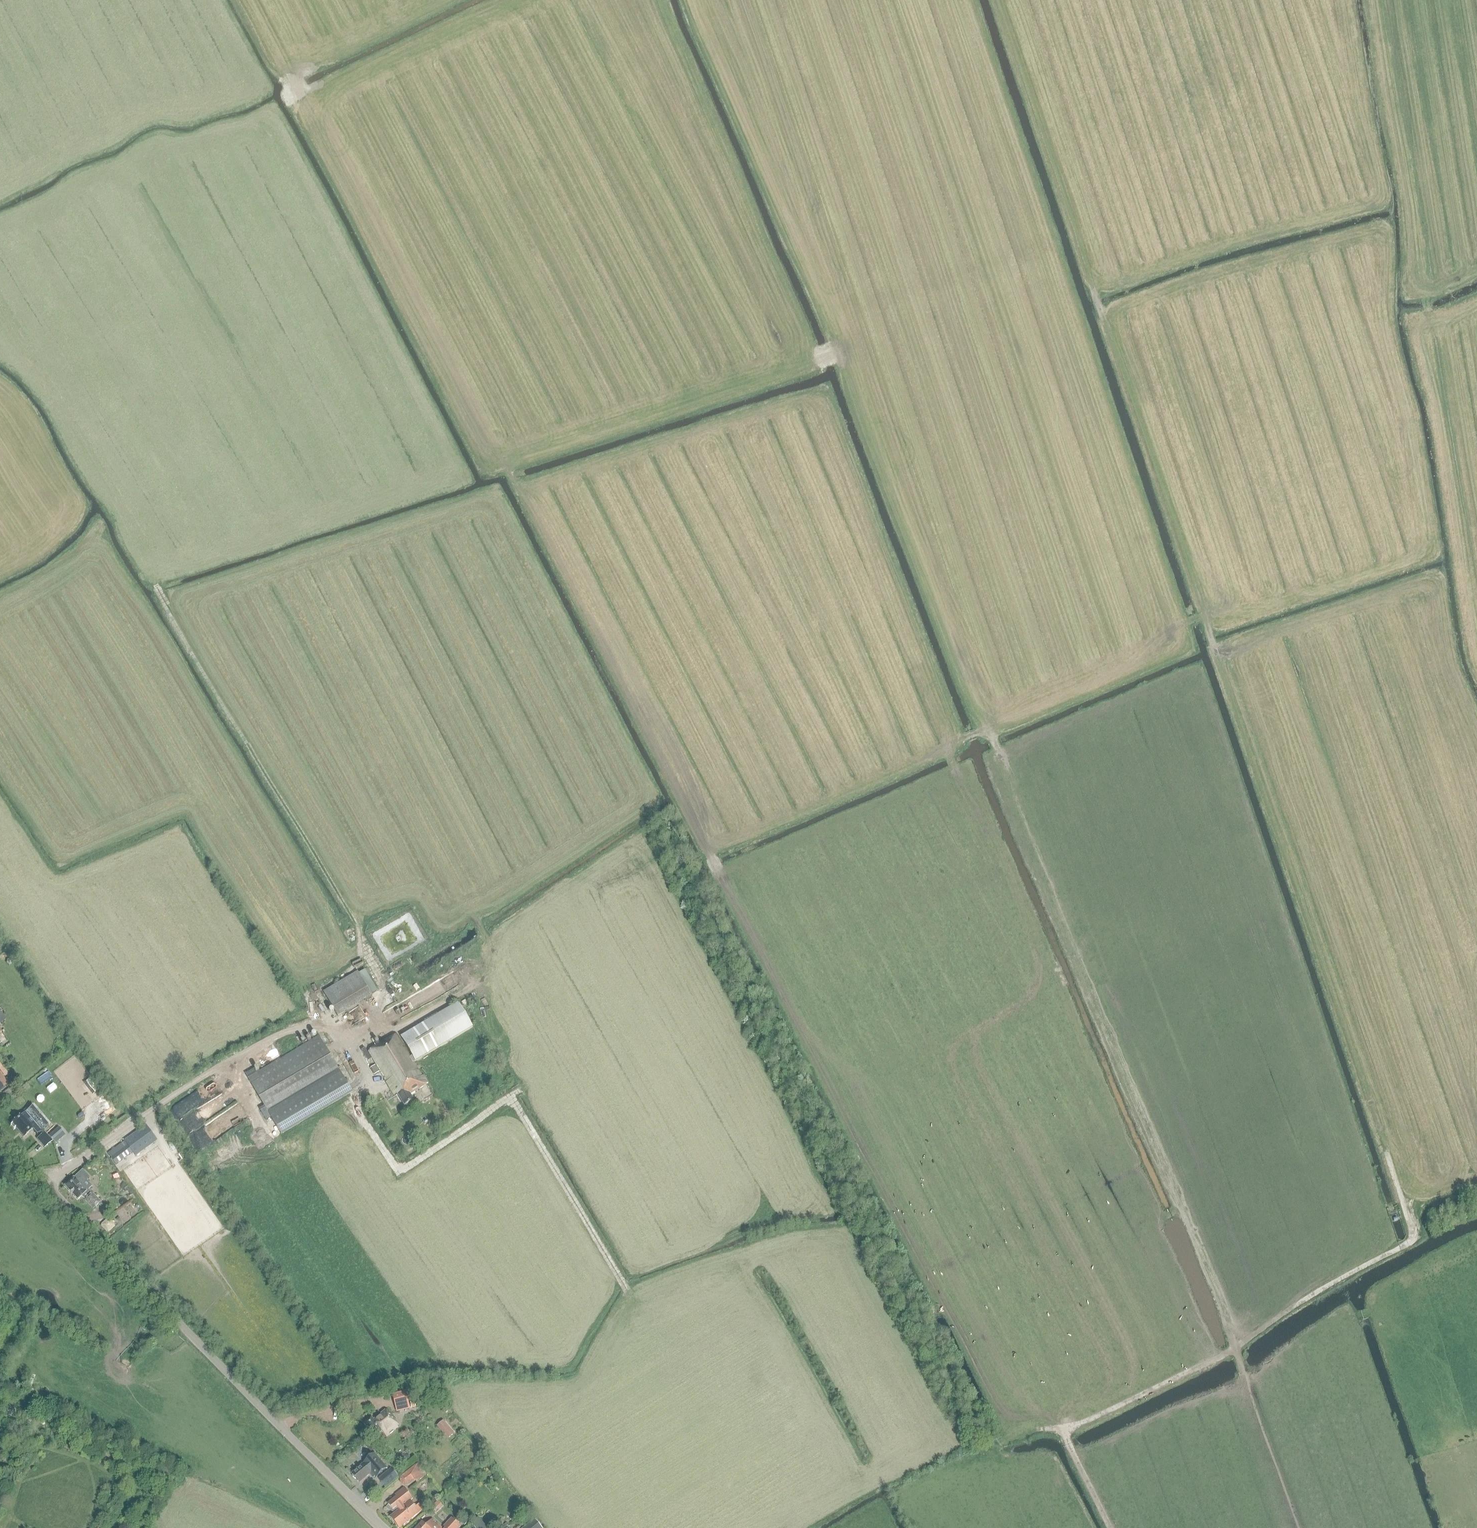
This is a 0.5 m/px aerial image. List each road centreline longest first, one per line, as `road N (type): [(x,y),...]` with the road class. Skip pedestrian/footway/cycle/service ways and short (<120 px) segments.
road 1 (tertiary): [(381,1527),(0,1137)]

